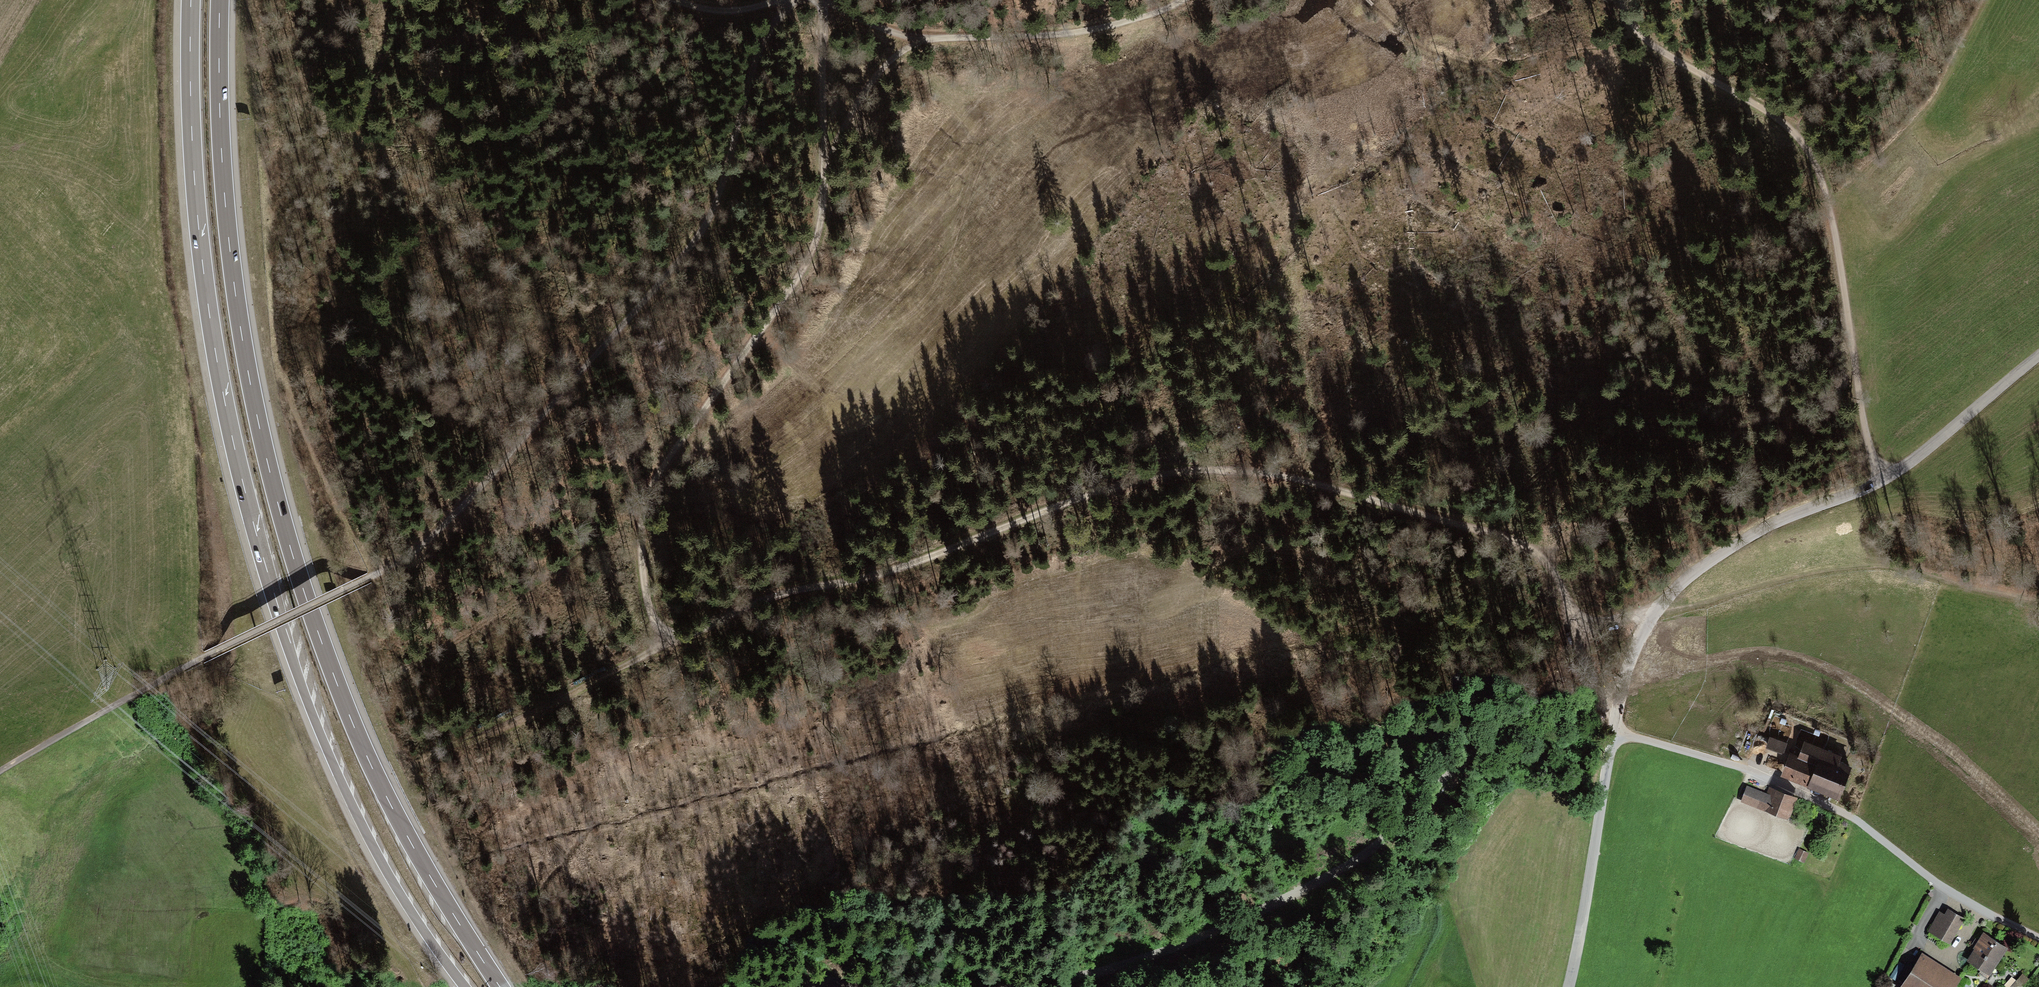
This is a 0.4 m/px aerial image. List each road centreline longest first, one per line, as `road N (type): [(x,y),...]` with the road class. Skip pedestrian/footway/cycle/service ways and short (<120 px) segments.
road 1 (track): [(1026,986),(1114,968),(1275,904),(1362,857),(1493,745),(1587,704),(1619,699),(1599,689),(1536,555),(1267,470),(1205,468),(1113,484),(884,573),(781,594),(672,641),(654,620),(643,592),(638,502),(813,252),(824,159),(870,77),(922,34),(1099,27),(1182,0)]
road 2 (motorway): [(500,986),(368,758),(288,538),(232,266),(220,0)]
road 3 (motorway): [(191,0),(197,215),(244,487),(318,727),(366,833),(422,929)]
road 4 (track): [(550,405),(417,550),(204,657),(0,776)]
road 5 (residential): [(2038,363),(1881,482),(1759,530),(1688,575),(1651,614),(1634,647),(1614,735)]
road 6 (track): [(550,405),(702,230),(789,1)]
road 7 (residential): [(1614,735),(1796,789),(1852,819),(1930,879),(2038,937)]
road 8 (track): [(1798,133),(1827,194),(1881,482)]
road 9 (track): [(638,502),(383,659)]
road 10 (residential): [(1614,735),(1570,986)]
road 11 (track): [(1371,0),(1424,49),(1475,66),(1557,19),(1573,0)]
road 12 (track): [(672,641),(460,748)]
road 13 (track): [(1798,133),(1654,50),(1623,14),(1622,0)]
road 14 (track): [(824,159),(818,0)]
road 15 (track): [(1854,0),(1798,133)]

